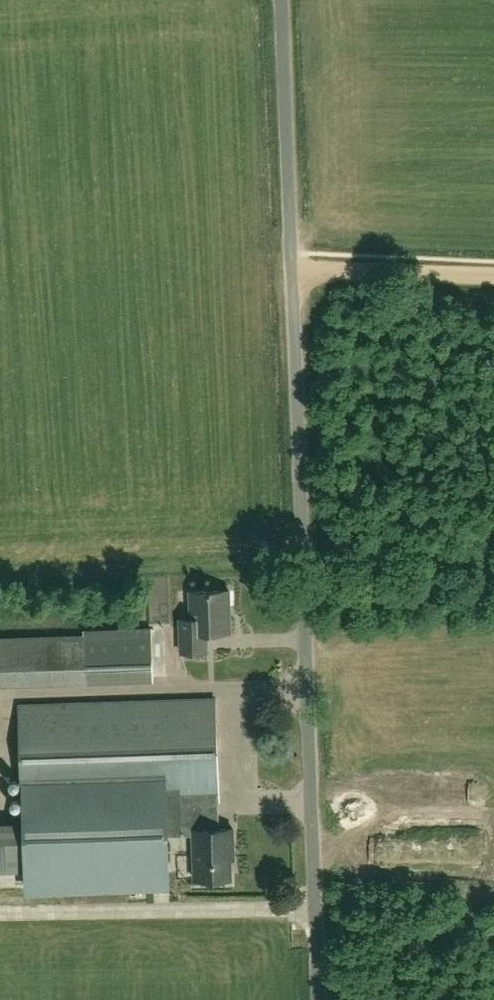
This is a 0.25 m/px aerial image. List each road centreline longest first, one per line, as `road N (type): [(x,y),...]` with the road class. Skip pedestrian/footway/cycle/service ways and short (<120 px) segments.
road 1 (unclassified): [(322,999),(282,0)]
road 2 (track): [(293,269),(493,277)]

